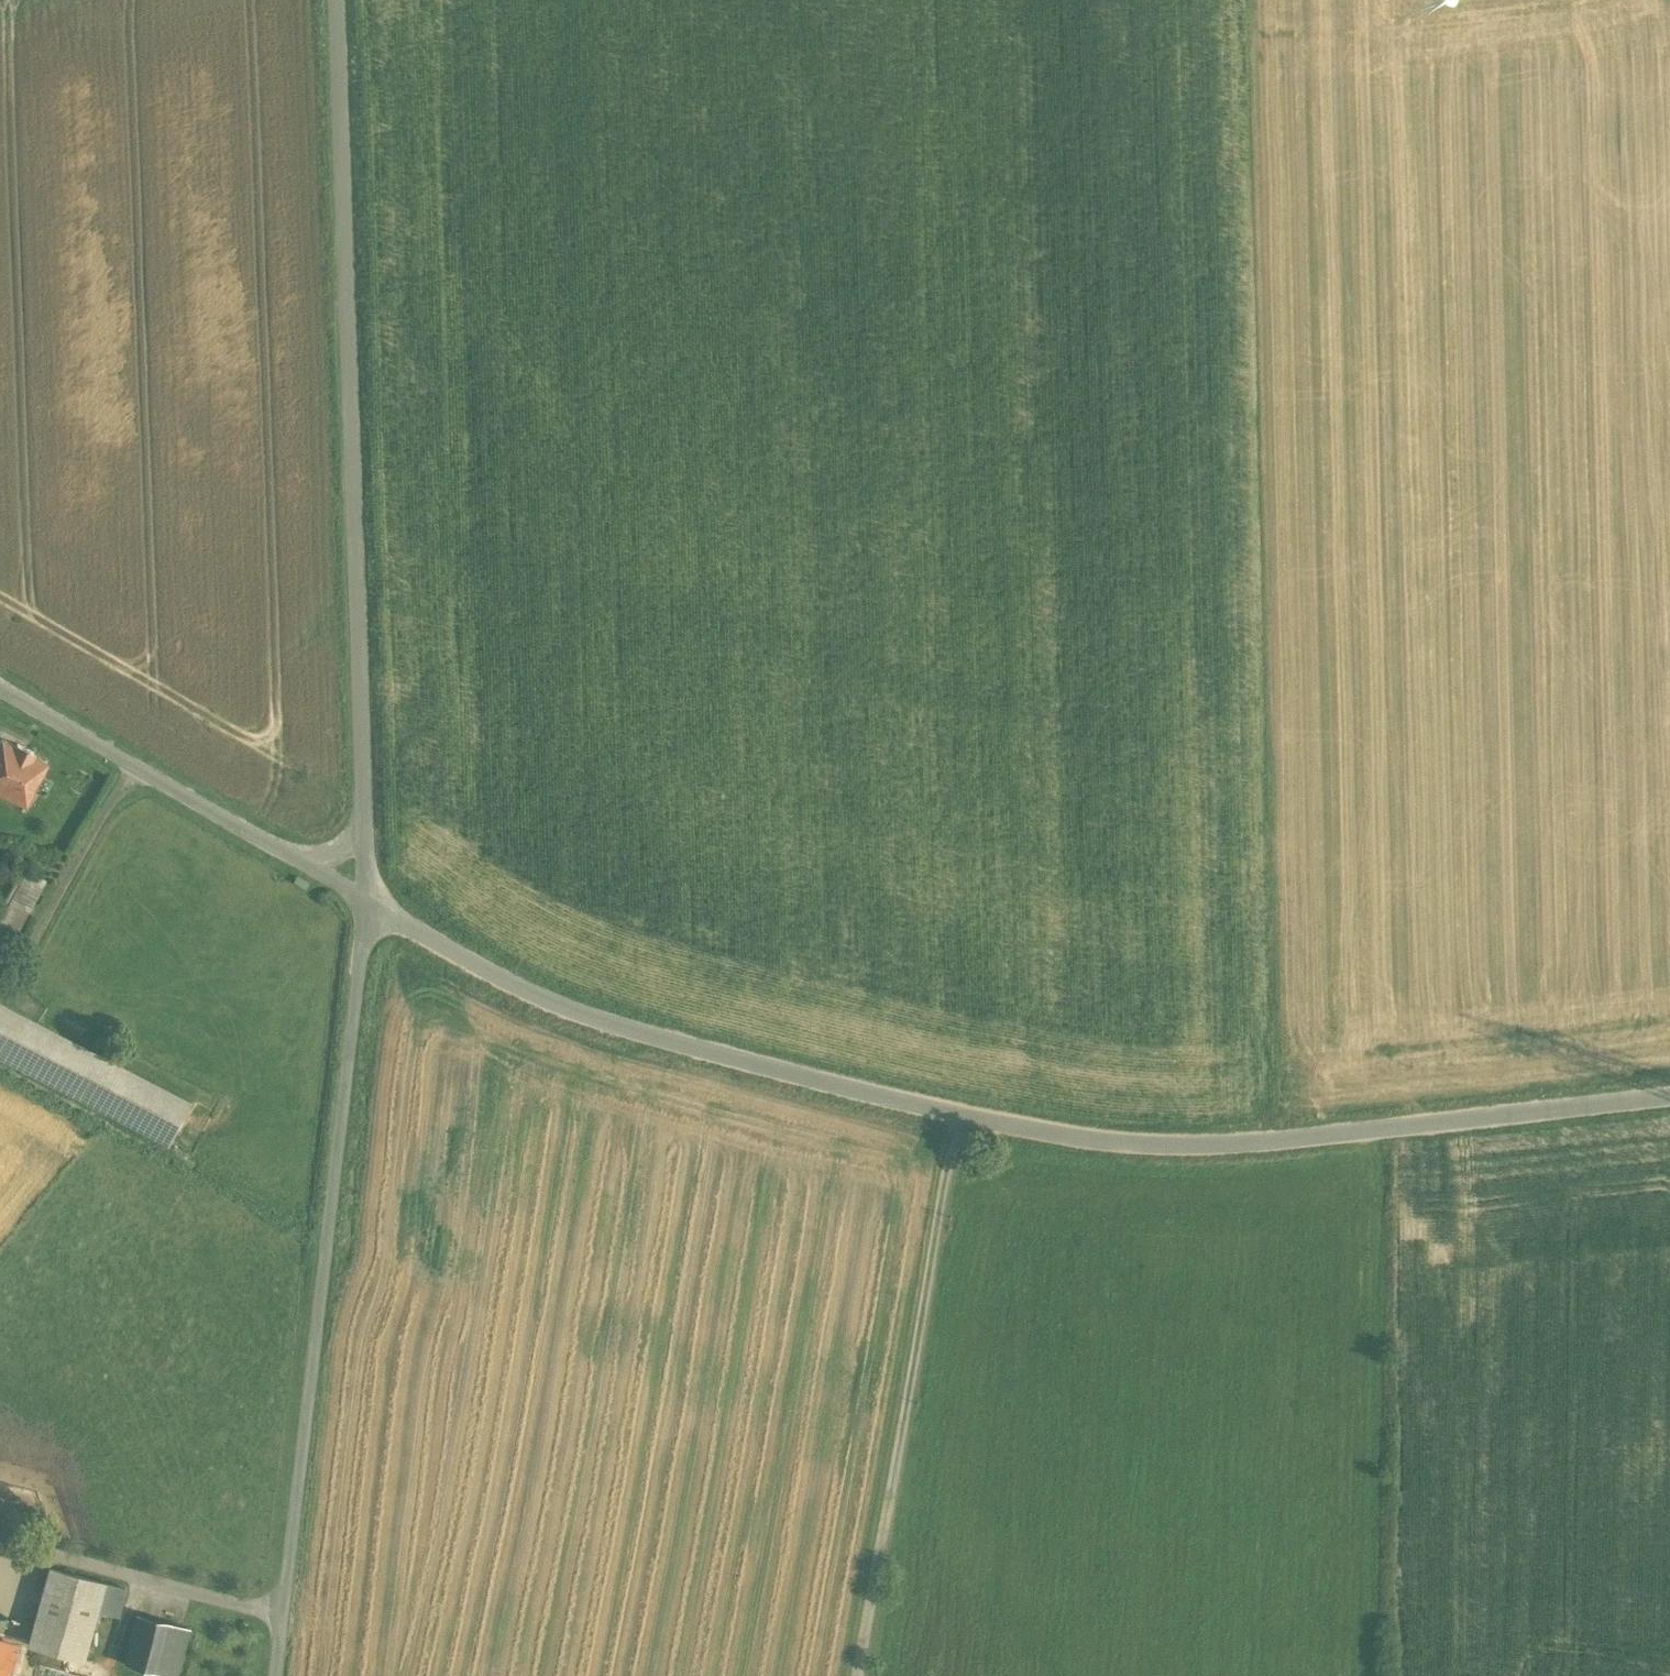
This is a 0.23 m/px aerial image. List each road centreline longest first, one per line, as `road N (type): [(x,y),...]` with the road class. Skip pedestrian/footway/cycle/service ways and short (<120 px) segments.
road 1 (unclassified): [(371,882),(517,971),(614,1008),(962,1111),(1045,1125),(1209,1142),(1669,1088)]
road 2 (unclassified): [(338,0),(371,882)]
road 3 (unclassified): [(371,882),(274,1675)]
road 4 (track): [(962,1111),(858,1675)]
road 5 (residential): [(0,685),(371,882)]

